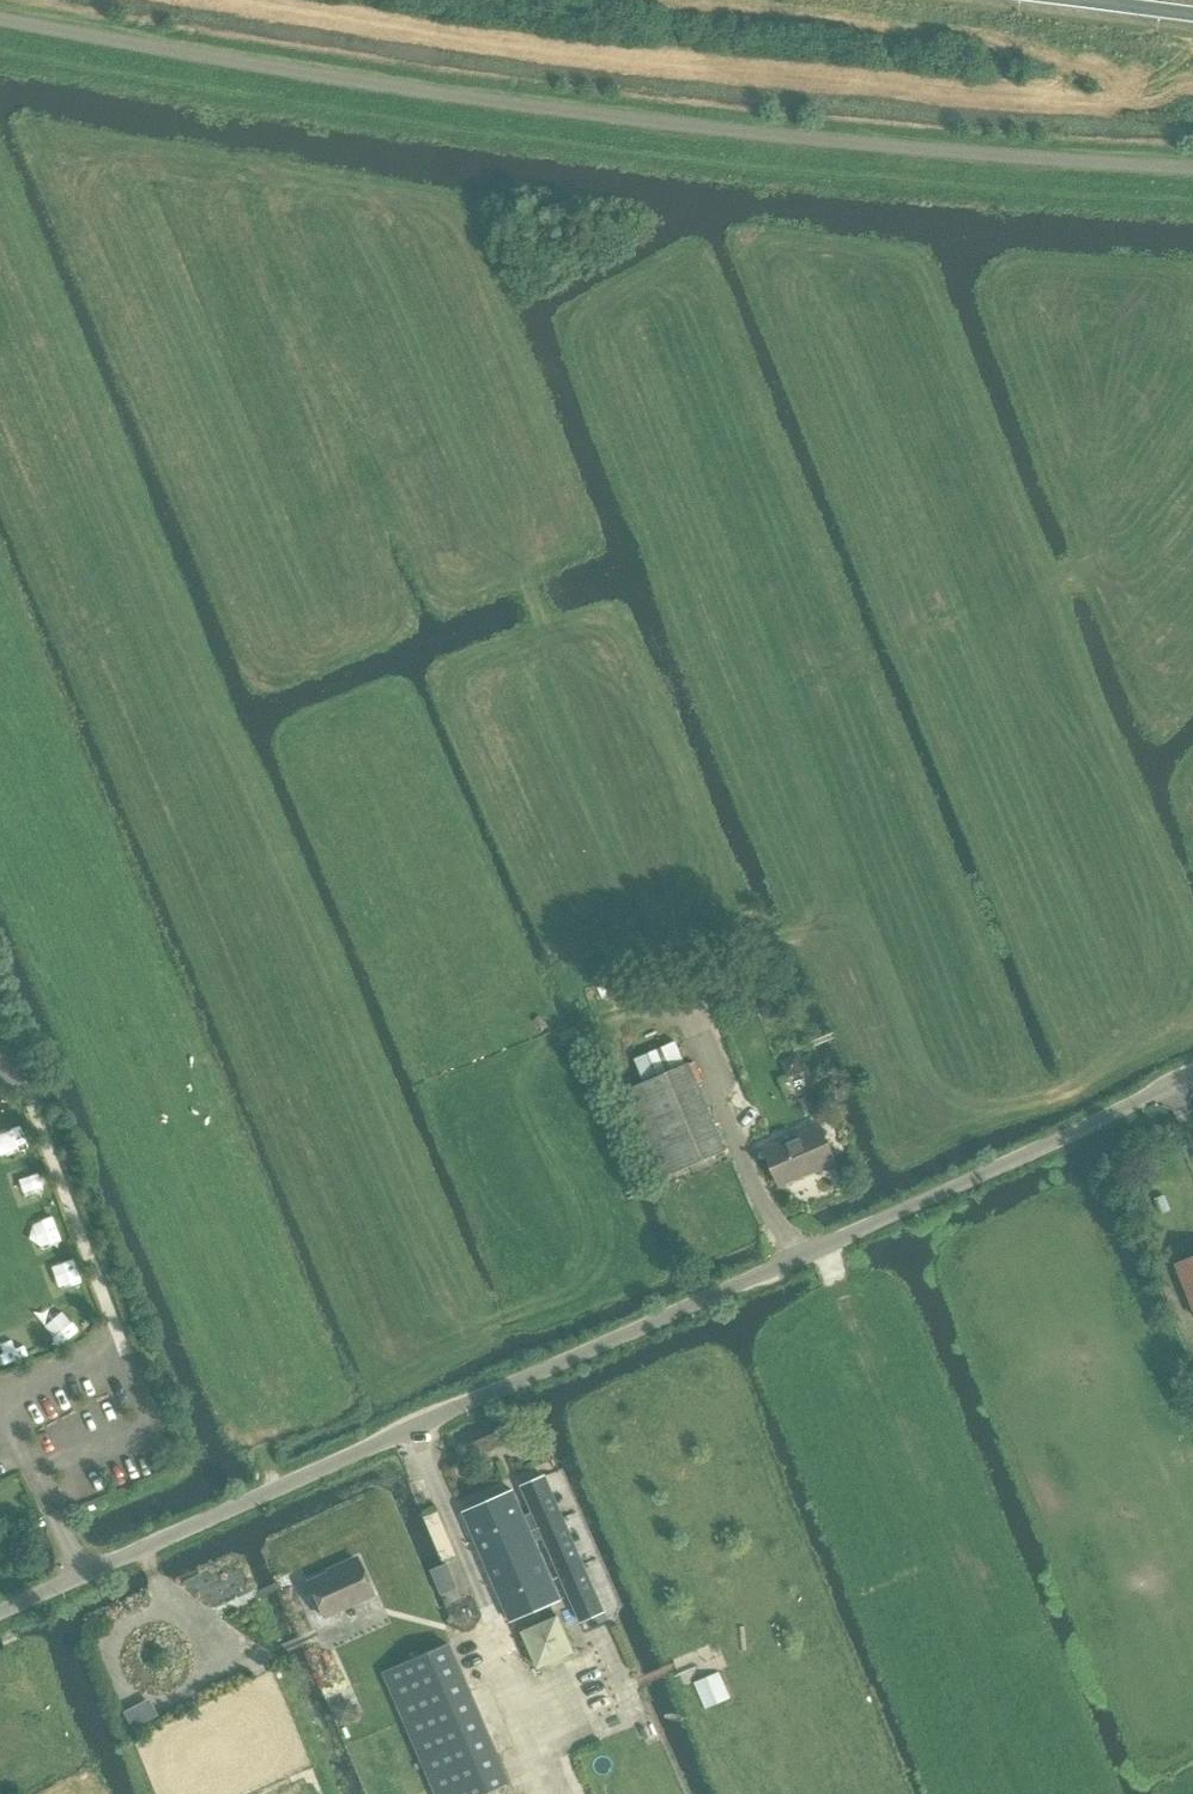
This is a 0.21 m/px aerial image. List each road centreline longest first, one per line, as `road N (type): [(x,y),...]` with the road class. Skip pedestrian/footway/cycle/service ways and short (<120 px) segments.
road 1 (unclassified): [(0,1613),(1192,1076)]
road 2 (track): [(534,1793),(512,1740),(508,1660),(413,1430)]
road 3 (trunk): [(1064,0),(1192,17)]

